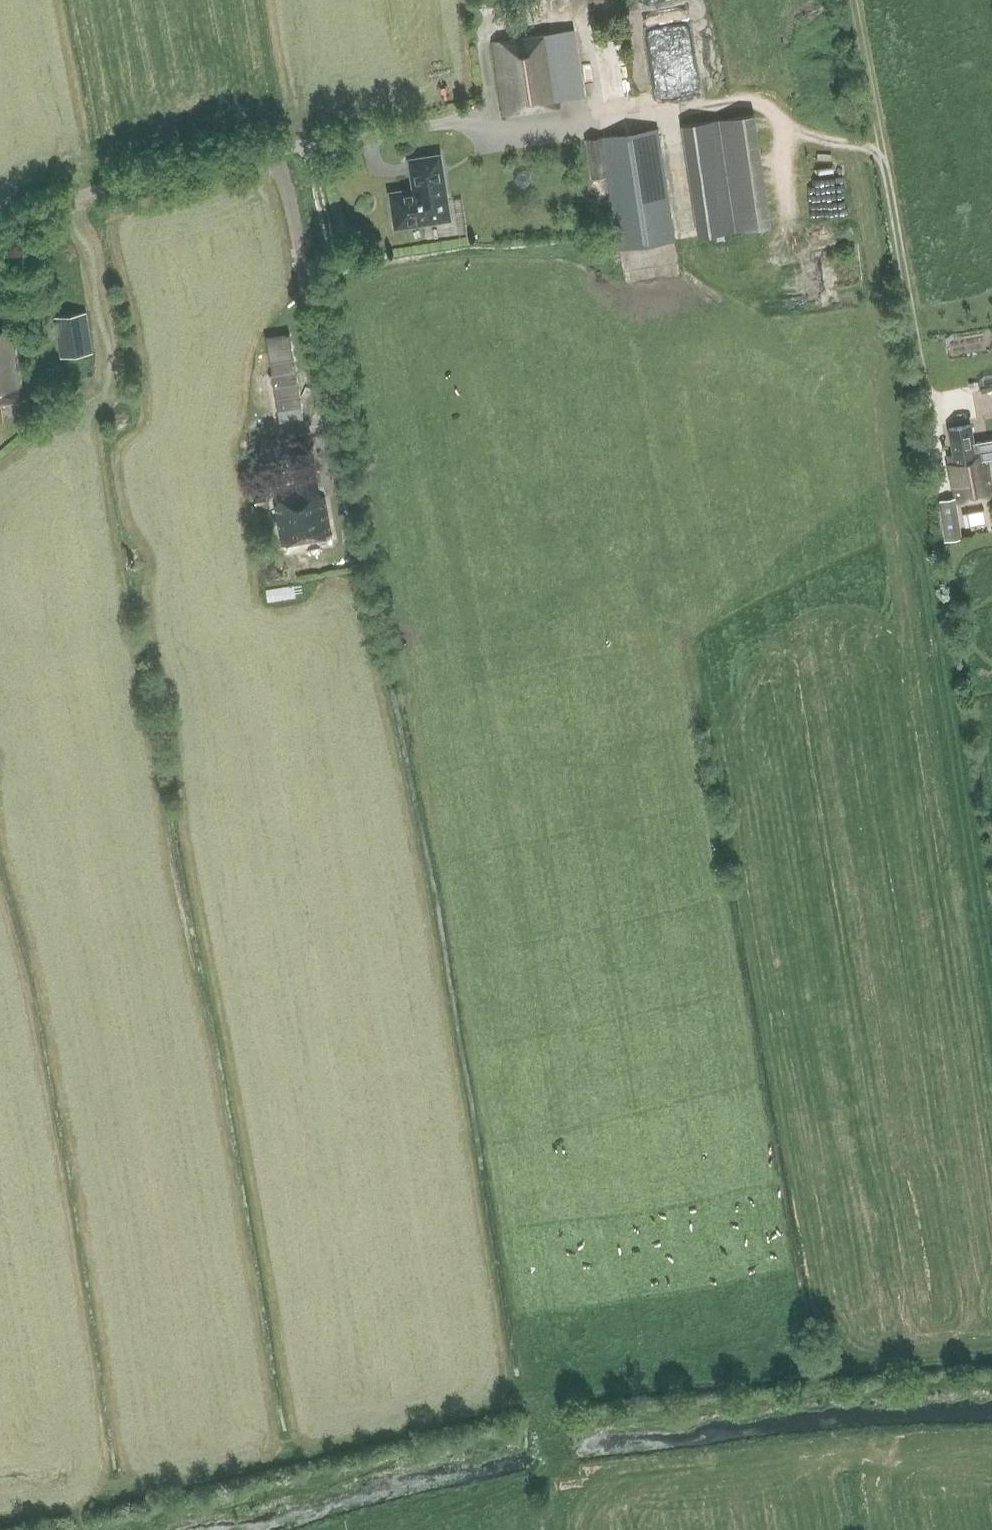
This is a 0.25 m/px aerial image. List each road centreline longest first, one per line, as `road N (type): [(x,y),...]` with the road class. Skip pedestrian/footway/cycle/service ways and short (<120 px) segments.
road 1 (track): [(851,0),(929,420)]

